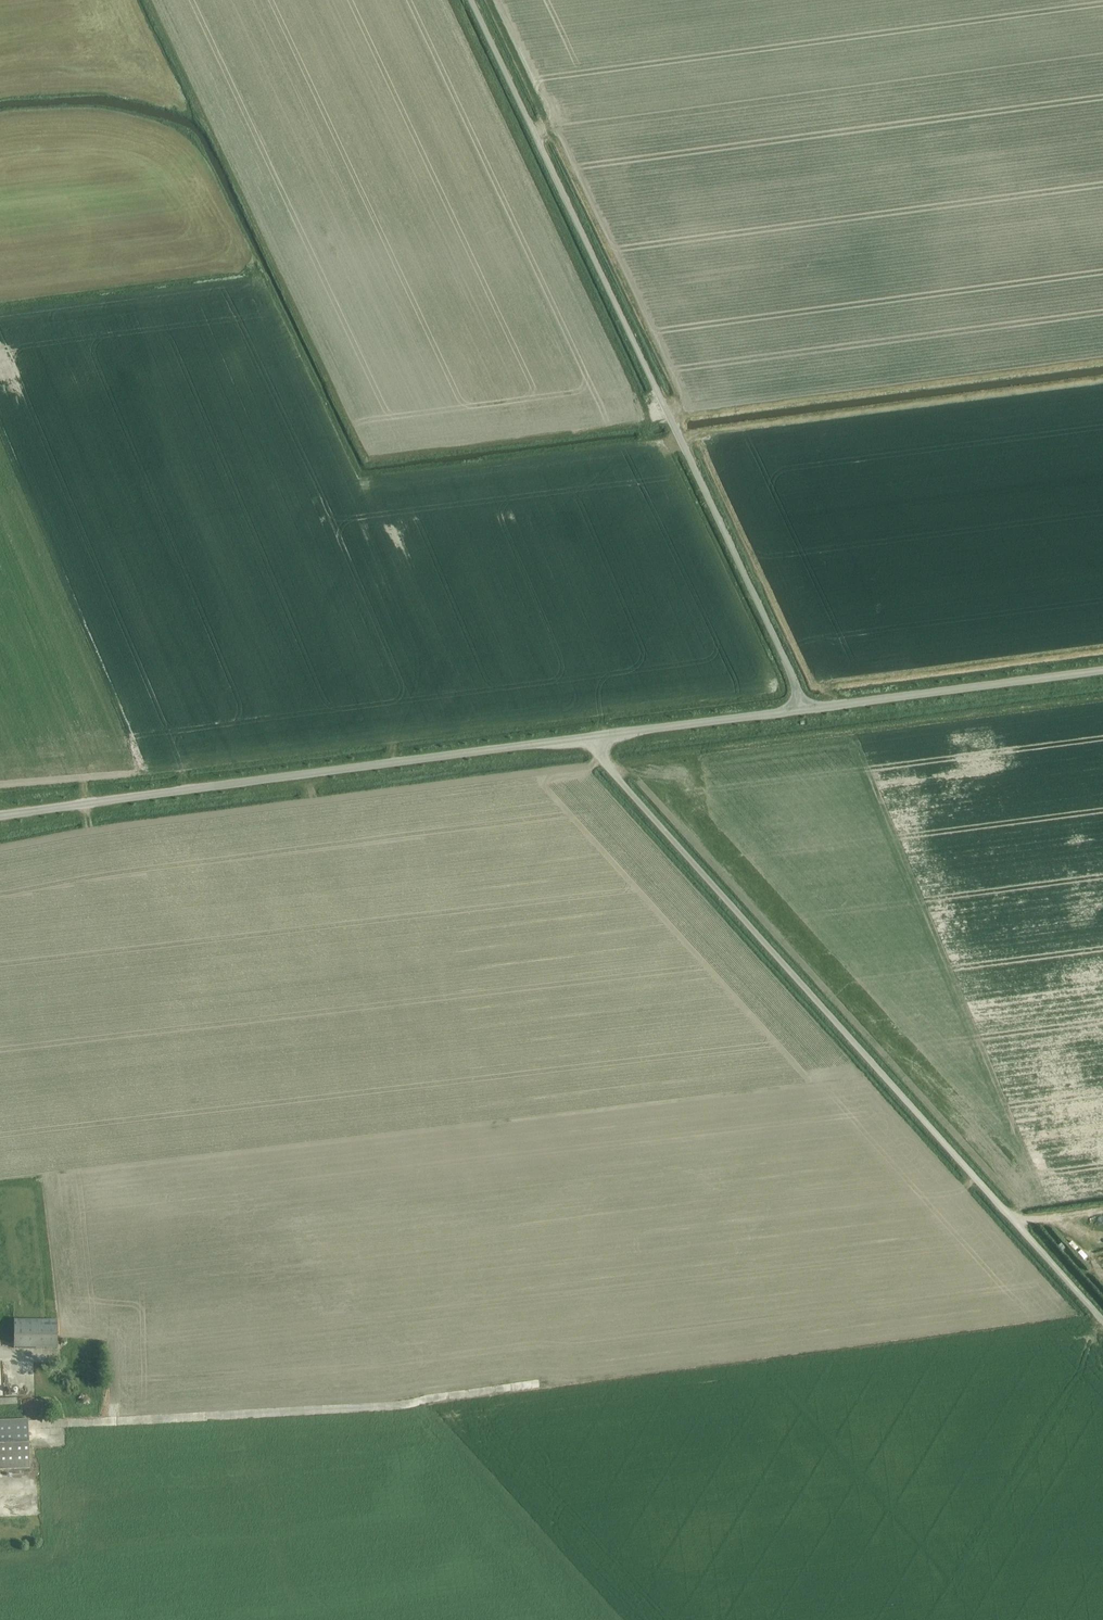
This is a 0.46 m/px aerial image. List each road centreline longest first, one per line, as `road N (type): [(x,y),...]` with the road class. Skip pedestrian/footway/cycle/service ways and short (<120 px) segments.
road 1 (unclassified): [(807,710),(472,0)]
road 2 (unclassified): [(1102,1319),(605,760),(594,738)]
road 3 (unclassified): [(0,815),(594,738)]
road 4 (unclassified): [(807,710),(1102,671)]
road 5 (unclassified): [(594,738),(807,710)]

